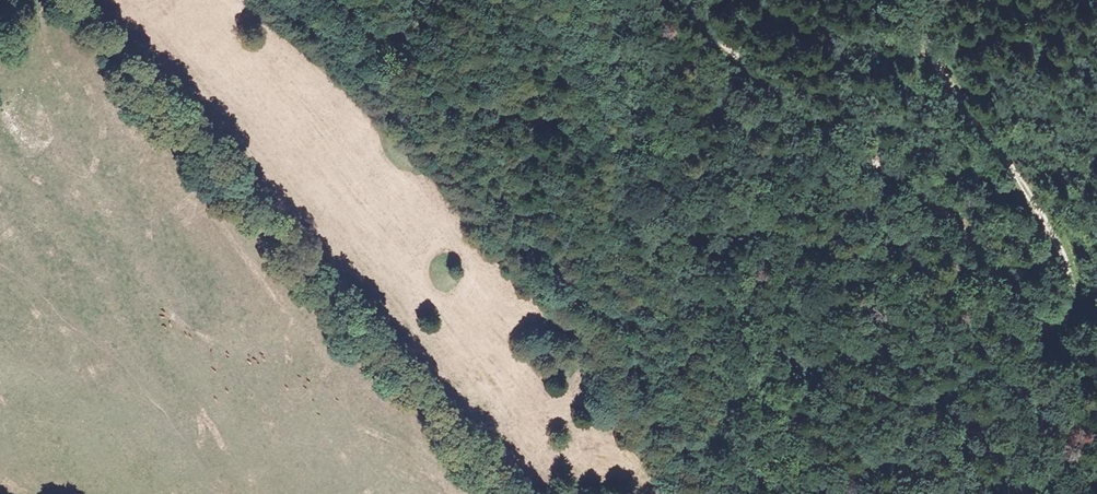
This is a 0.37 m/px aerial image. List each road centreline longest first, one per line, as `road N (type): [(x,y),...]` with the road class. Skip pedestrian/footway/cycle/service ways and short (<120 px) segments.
road 1 (track): [(917,0),(948,82),(1045,224),(1061,260),(1069,309),(1054,324),(1035,326),(902,179),(761,77),(682,0)]
road 2 (track): [(725,493),(656,415),(611,324),(526,247),(456,112),(403,51),(397,30)]

